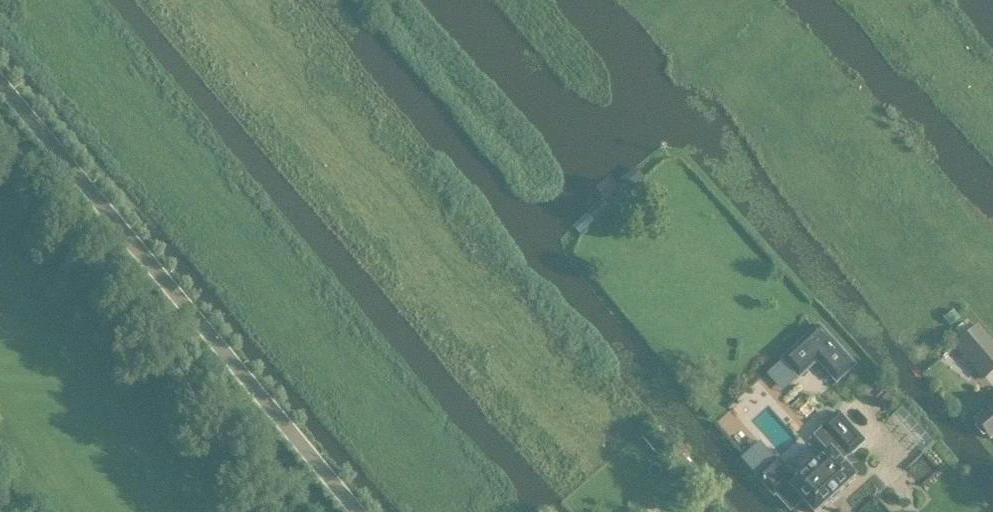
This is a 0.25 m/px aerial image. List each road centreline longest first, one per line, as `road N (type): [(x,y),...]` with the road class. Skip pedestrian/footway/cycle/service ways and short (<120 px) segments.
road 1 (unclassified): [(362,511),(0,81)]

